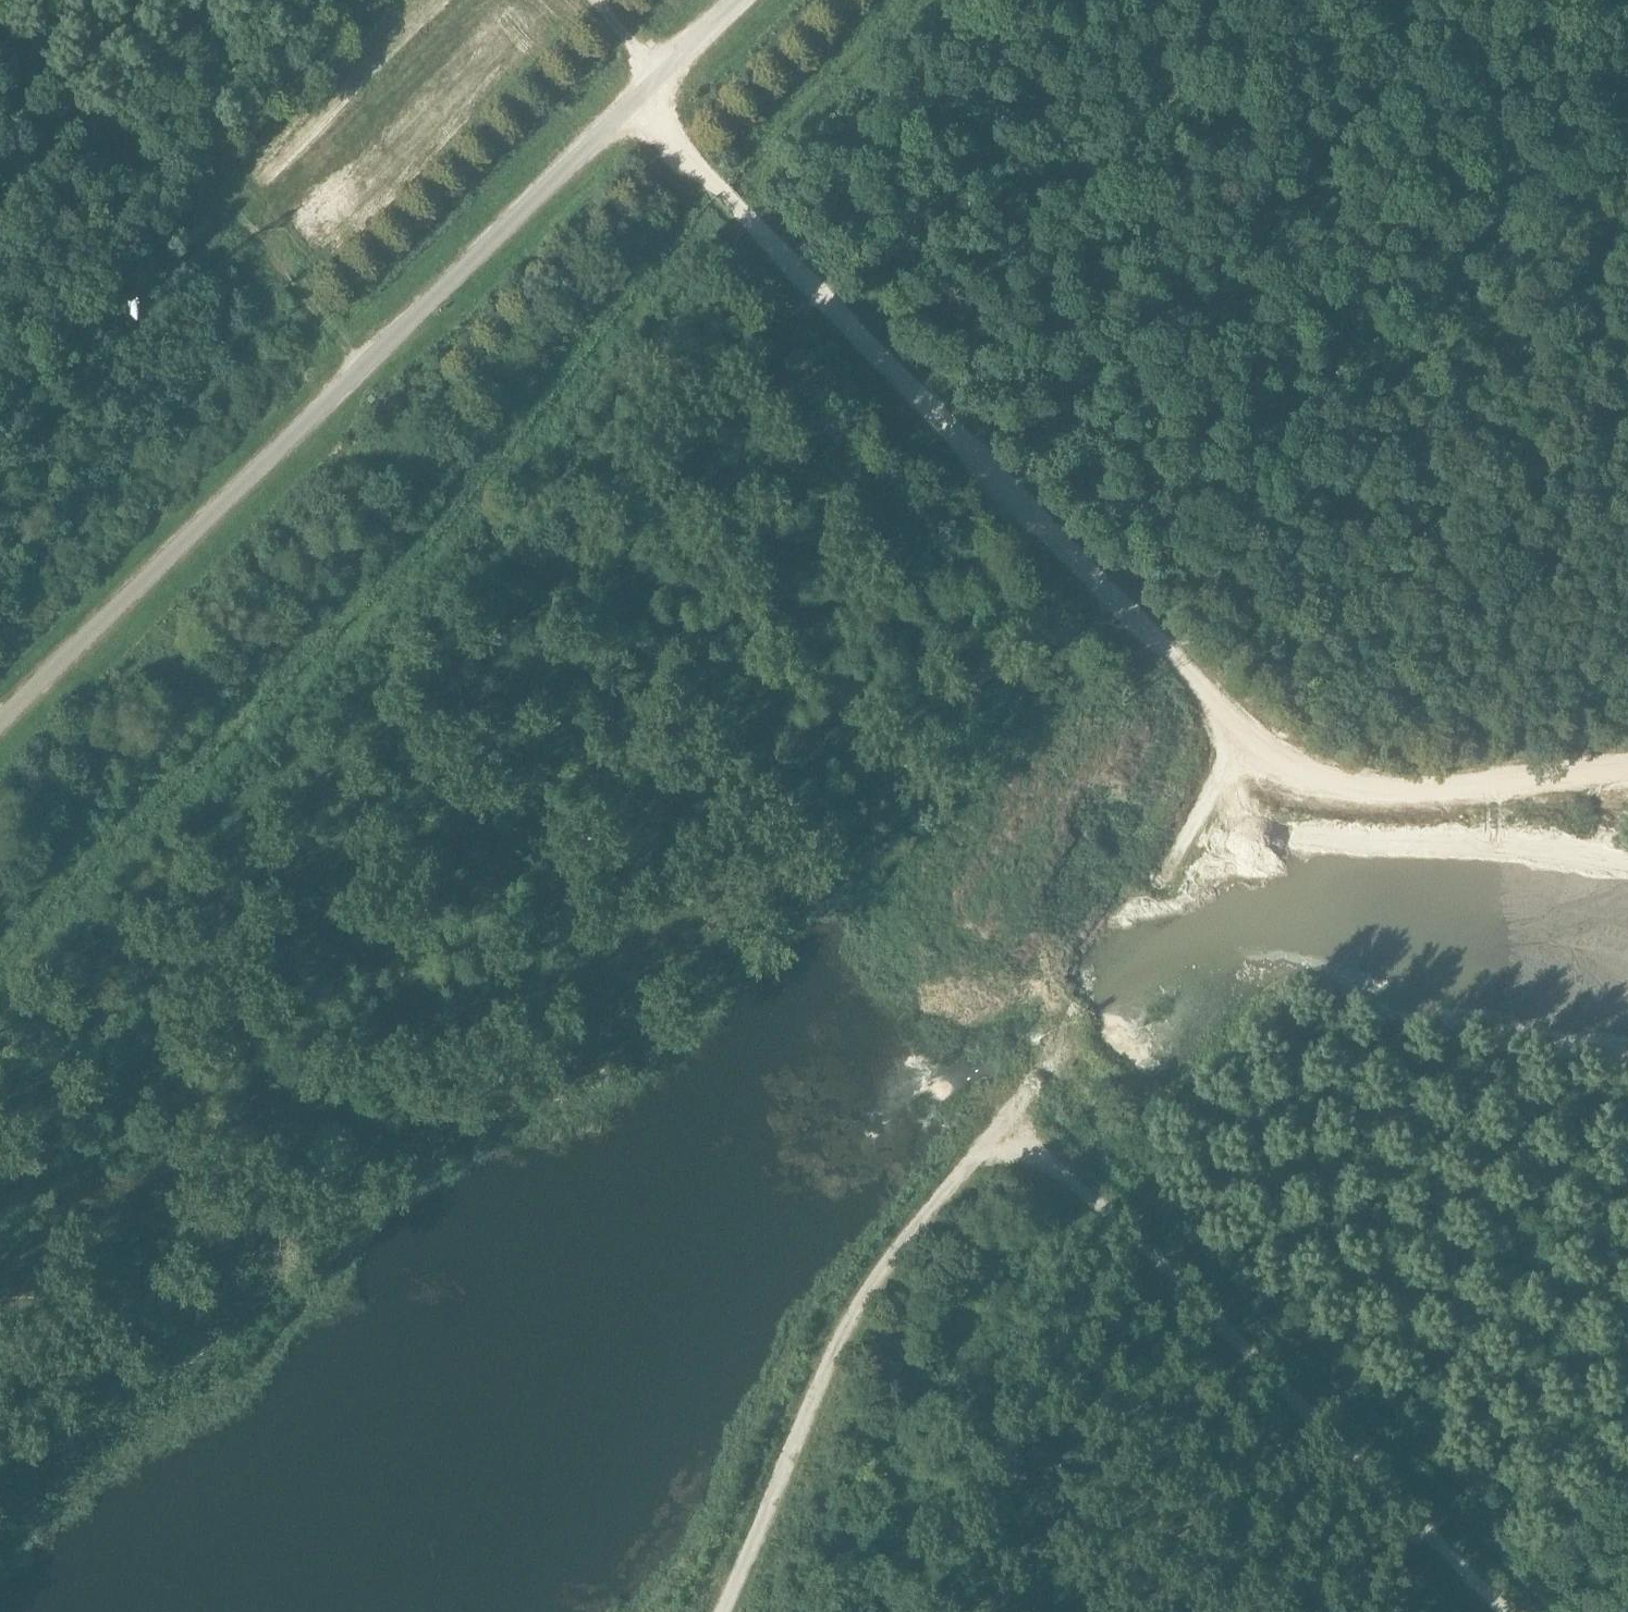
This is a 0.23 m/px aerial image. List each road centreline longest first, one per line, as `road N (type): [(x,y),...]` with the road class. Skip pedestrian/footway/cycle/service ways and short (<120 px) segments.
road 1 (track): [(597,0),(653,97),(757,228),(1292,777),(1163,942),(1023,1080),(877,1262),(739,1611)]
road 2 (tertiary): [(0,723),(755,0)]
road 3 (track): [(1541,1611),(1023,1080)]
road 4 (track): [(1292,777),(1379,795),(1627,770)]
road 5 (track): [(508,0),(391,134)]

